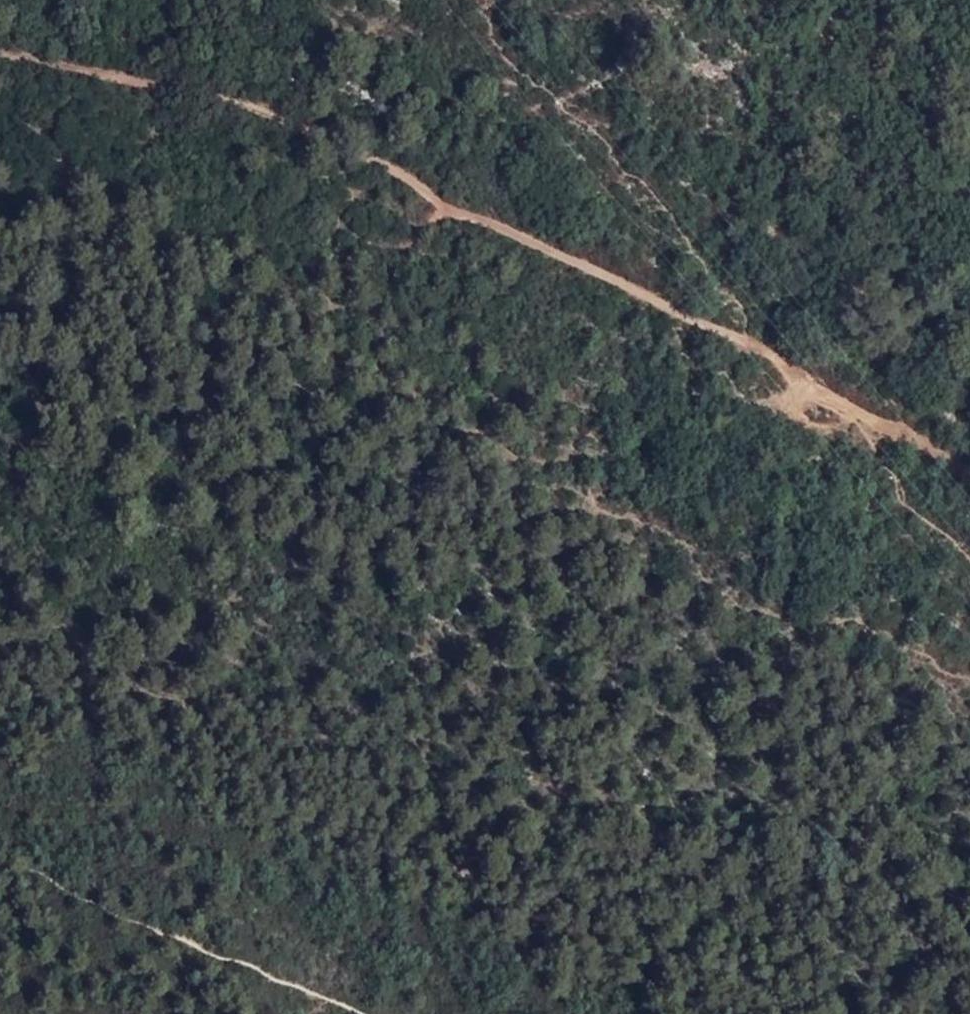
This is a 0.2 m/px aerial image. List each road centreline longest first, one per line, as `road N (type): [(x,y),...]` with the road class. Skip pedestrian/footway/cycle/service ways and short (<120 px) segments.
road 1 (track): [(0,52),(279,113),(346,140),(448,208),(745,342),(969,477)]
road 2 (track): [(357,1013),(36,866),(0,858)]

